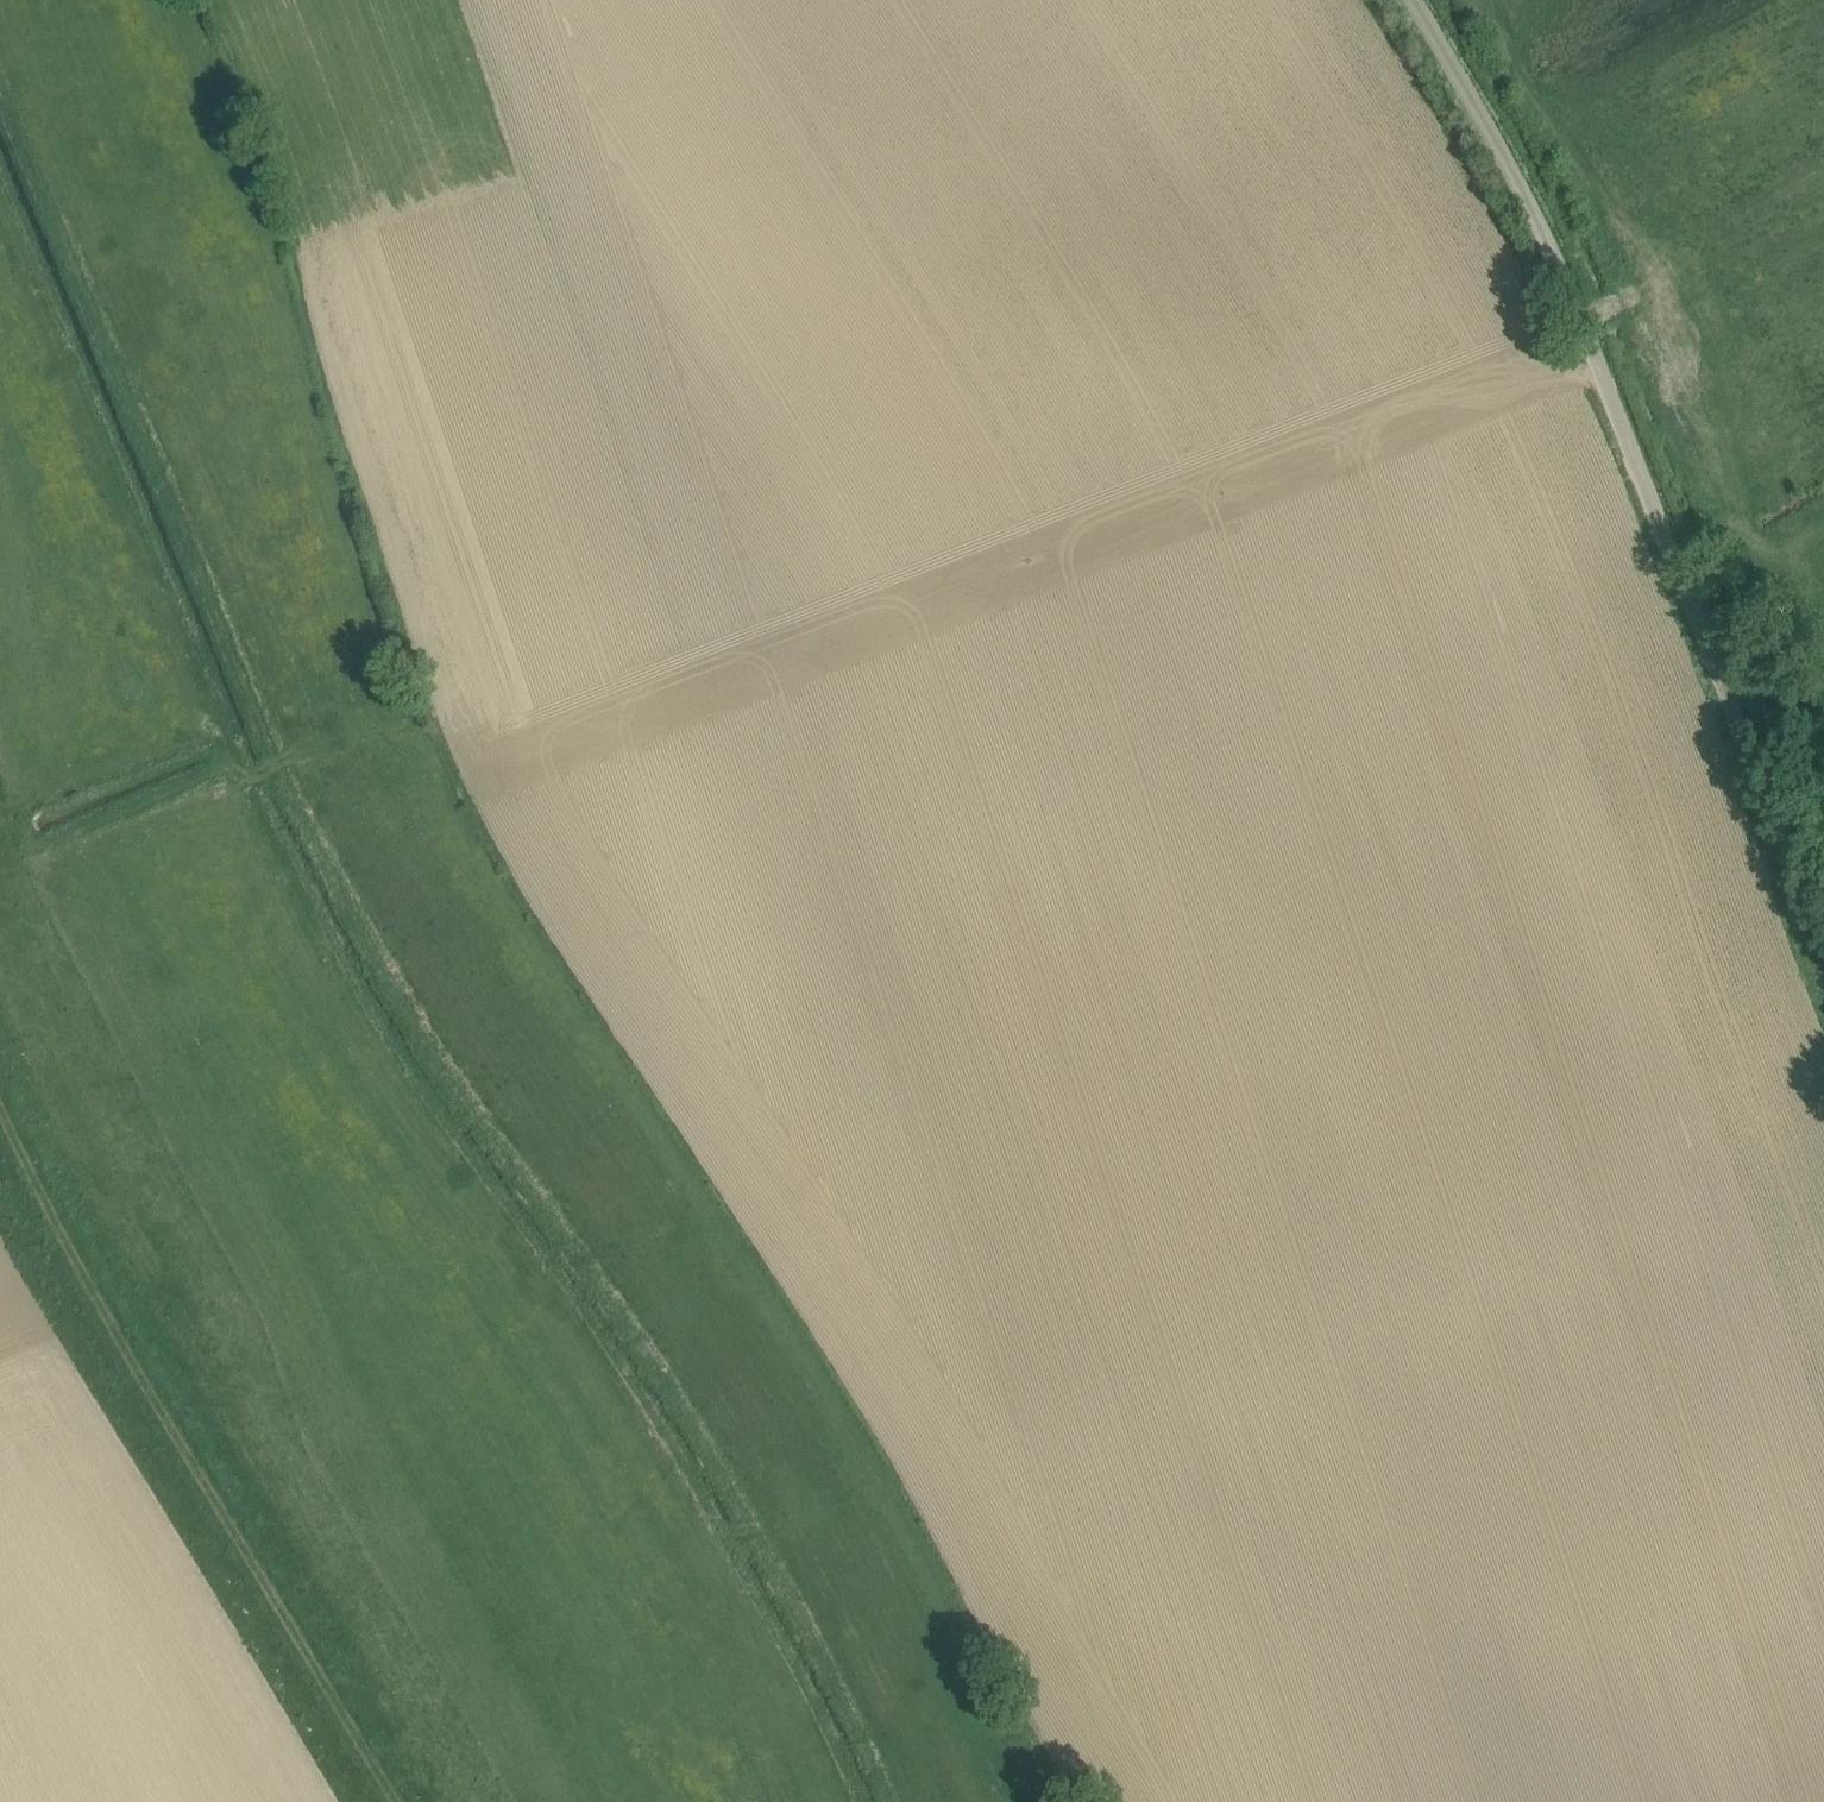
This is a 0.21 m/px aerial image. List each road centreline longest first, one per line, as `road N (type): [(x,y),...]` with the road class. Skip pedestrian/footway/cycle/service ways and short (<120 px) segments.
road 1 (unclassified): [(1823,936),(1596,384),(1414,0)]
road 2 (track): [(0,1103),(49,1215),(396,1801)]

